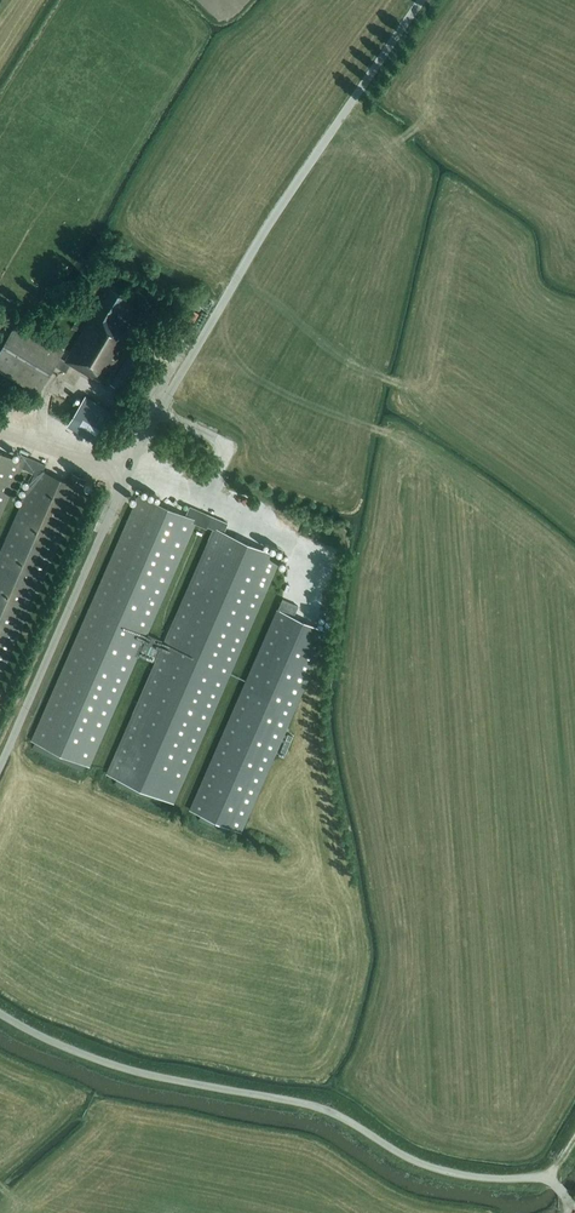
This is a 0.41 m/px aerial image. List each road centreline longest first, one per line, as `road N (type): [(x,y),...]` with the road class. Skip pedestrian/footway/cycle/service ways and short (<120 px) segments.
road 1 (unclassified): [(0,767),(168,395),(275,214),(421,0)]
road 2 (unclassified): [(568,1212),(563,1192),(547,1179),(439,1168),(319,1106),(124,1067),(0,1013)]

